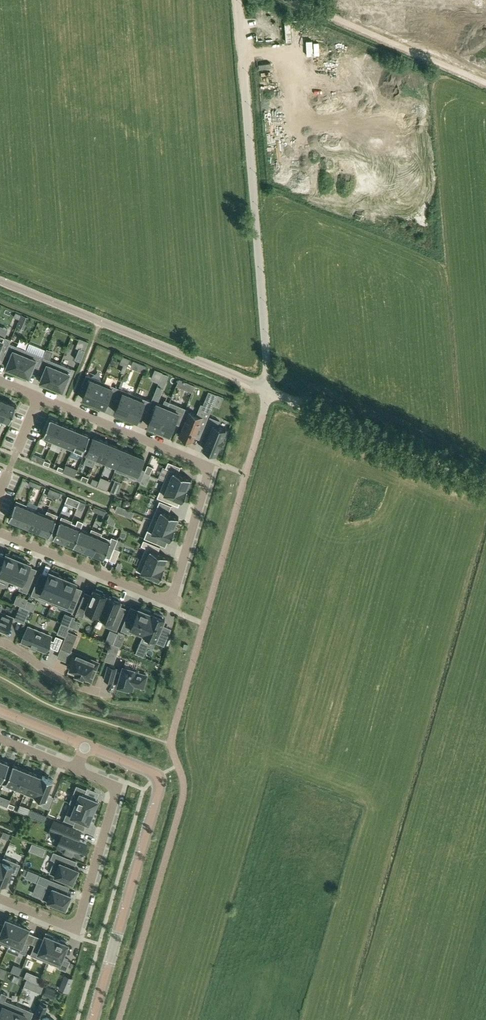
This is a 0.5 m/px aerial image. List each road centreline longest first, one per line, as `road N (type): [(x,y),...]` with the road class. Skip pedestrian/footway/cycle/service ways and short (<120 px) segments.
road 1 (unclassified): [(270,390),(238,0)]
road 2 (residential): [(38,397),(210,466),(170,601)]
road 3 (residential): [(0,280),(270,390)]
road 4 (residential): [(0,897),(77,928),(117,785),(76,768)]
road 5 (residential): [(159,778),(93,1019)]
road 6 (track): [(270,390),(485,480)]
road 7 (track): [(294,0),(485,83)]
road 8 (residential): [(0,531),(170,601)]
road 9 (residential): [(0,640),(69,682),(110,693)]

